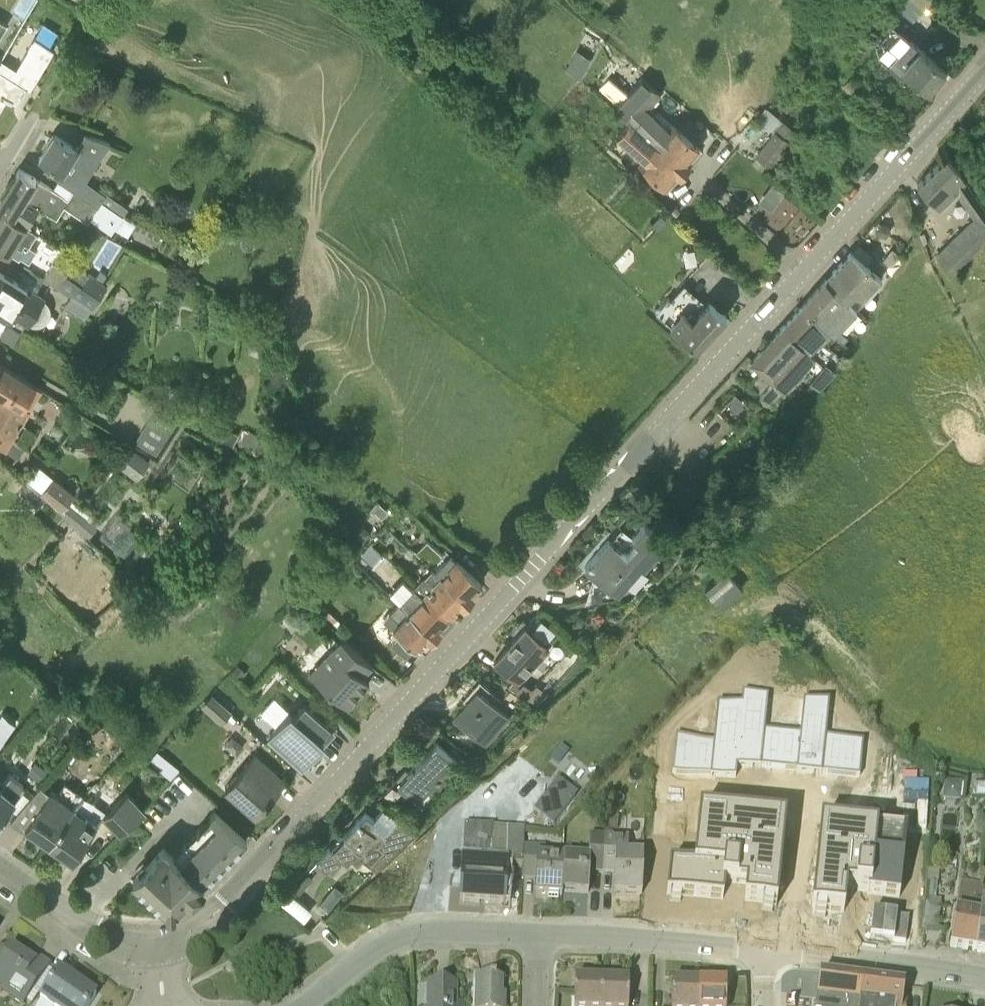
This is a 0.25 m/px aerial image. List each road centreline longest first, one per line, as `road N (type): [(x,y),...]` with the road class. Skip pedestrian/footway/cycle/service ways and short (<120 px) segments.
road 1 (tertiary): [(156,948),(194,931),(228,901),(984,67)]
road 2 (residential): [(304,1005),(393,936),(419,930),(537,933)]
road 3 (residential): [(765,947),(537,933)]
road 4 (residential): [(984,977),(765,947)]
road 5 (tertiary): [(156,948),(91,928),(0,869)]
road 6 (residential): [(77,26),(0,164)]

